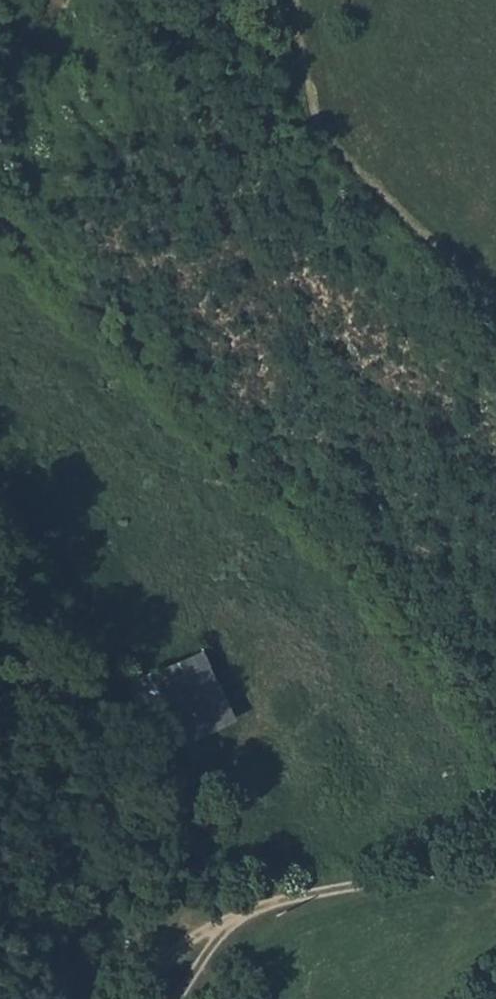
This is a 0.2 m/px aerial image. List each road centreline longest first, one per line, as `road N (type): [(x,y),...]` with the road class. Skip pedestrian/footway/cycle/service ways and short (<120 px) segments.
road 1 (track): [(495,875),(342,890),(246,914),(180,998)]

